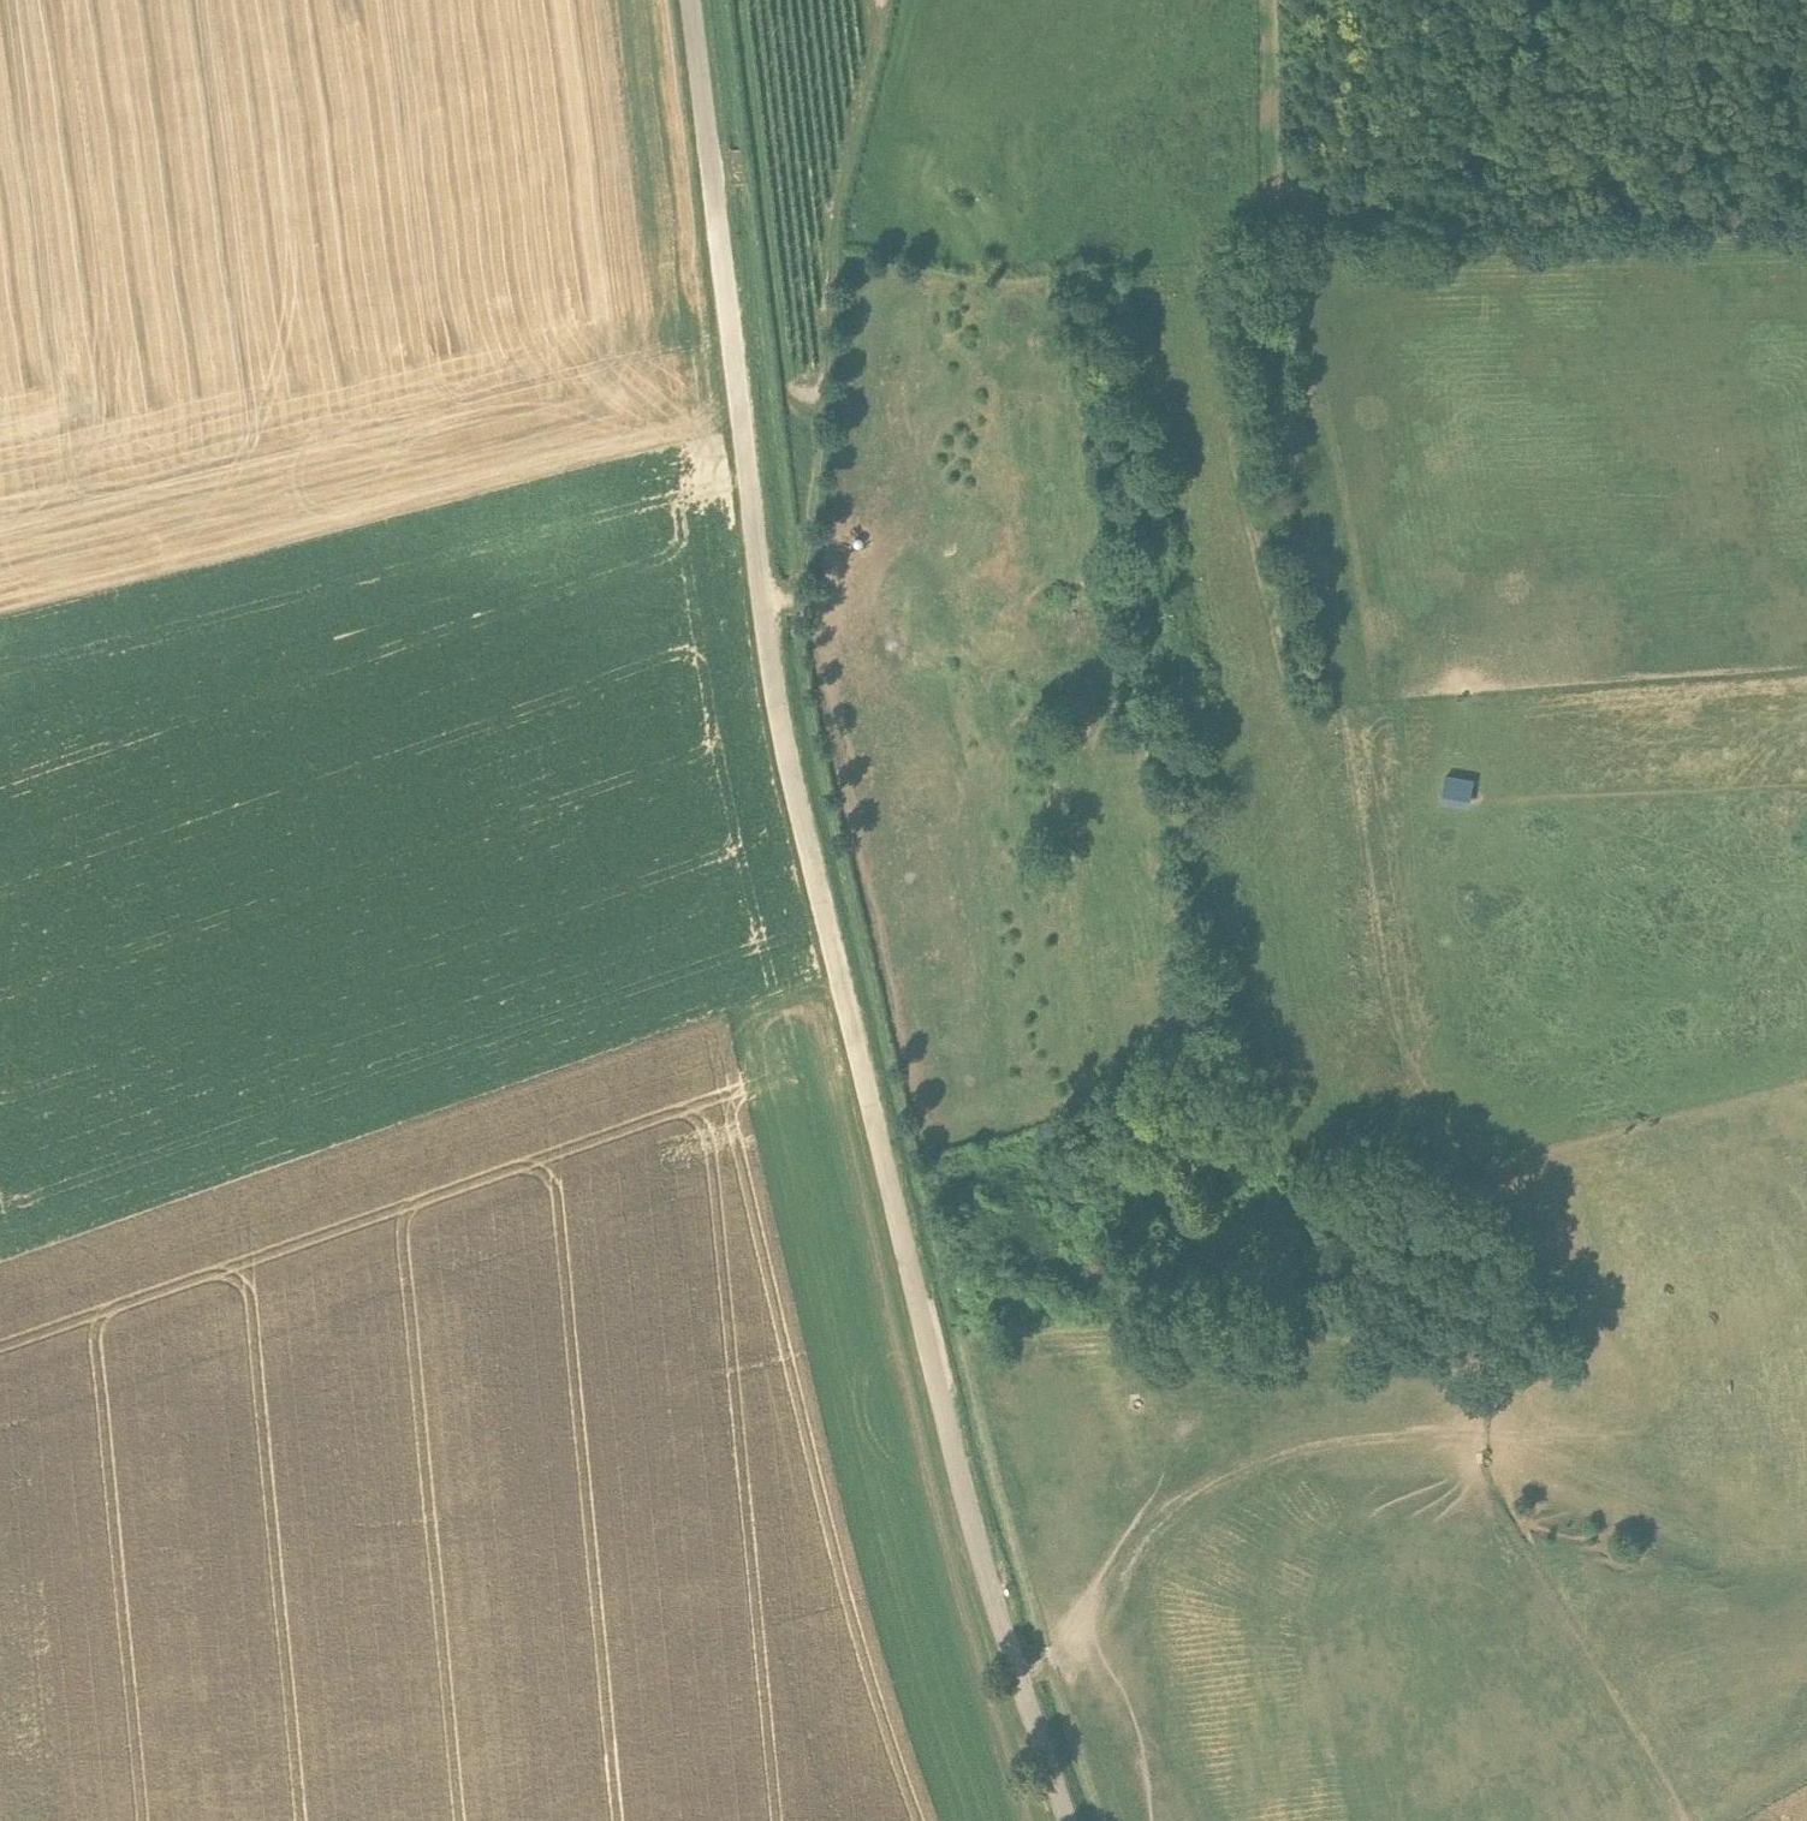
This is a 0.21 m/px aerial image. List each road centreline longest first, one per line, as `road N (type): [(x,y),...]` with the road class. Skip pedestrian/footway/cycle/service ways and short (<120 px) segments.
road 1 (unclassified): [(1068,1820),(962,1489),(786,749),(691,0)]

